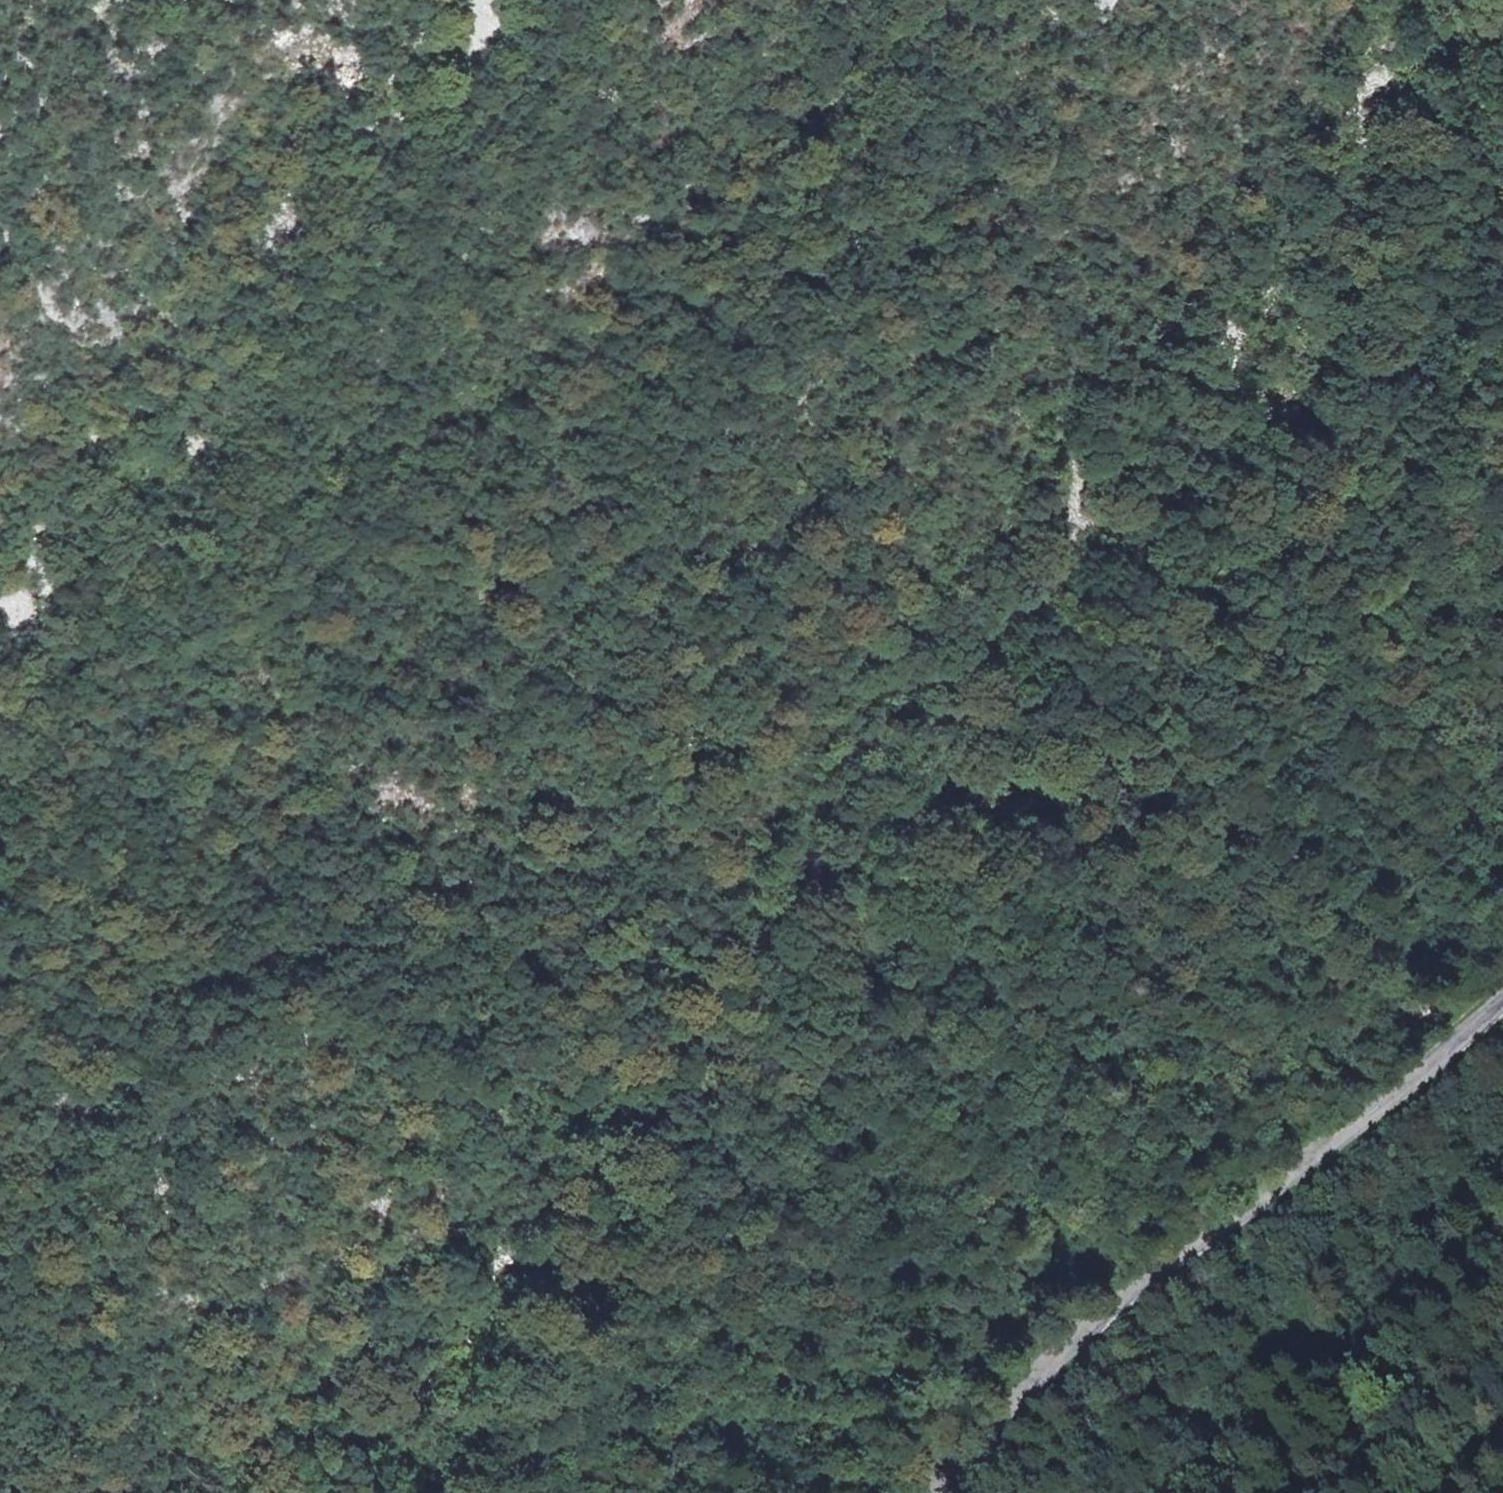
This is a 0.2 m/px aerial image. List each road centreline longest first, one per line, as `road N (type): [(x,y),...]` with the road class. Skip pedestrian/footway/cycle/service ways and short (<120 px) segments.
road 1 (tertiary): [(942,1492),(1077,1335),(1396,1100),(1502,1005)]

